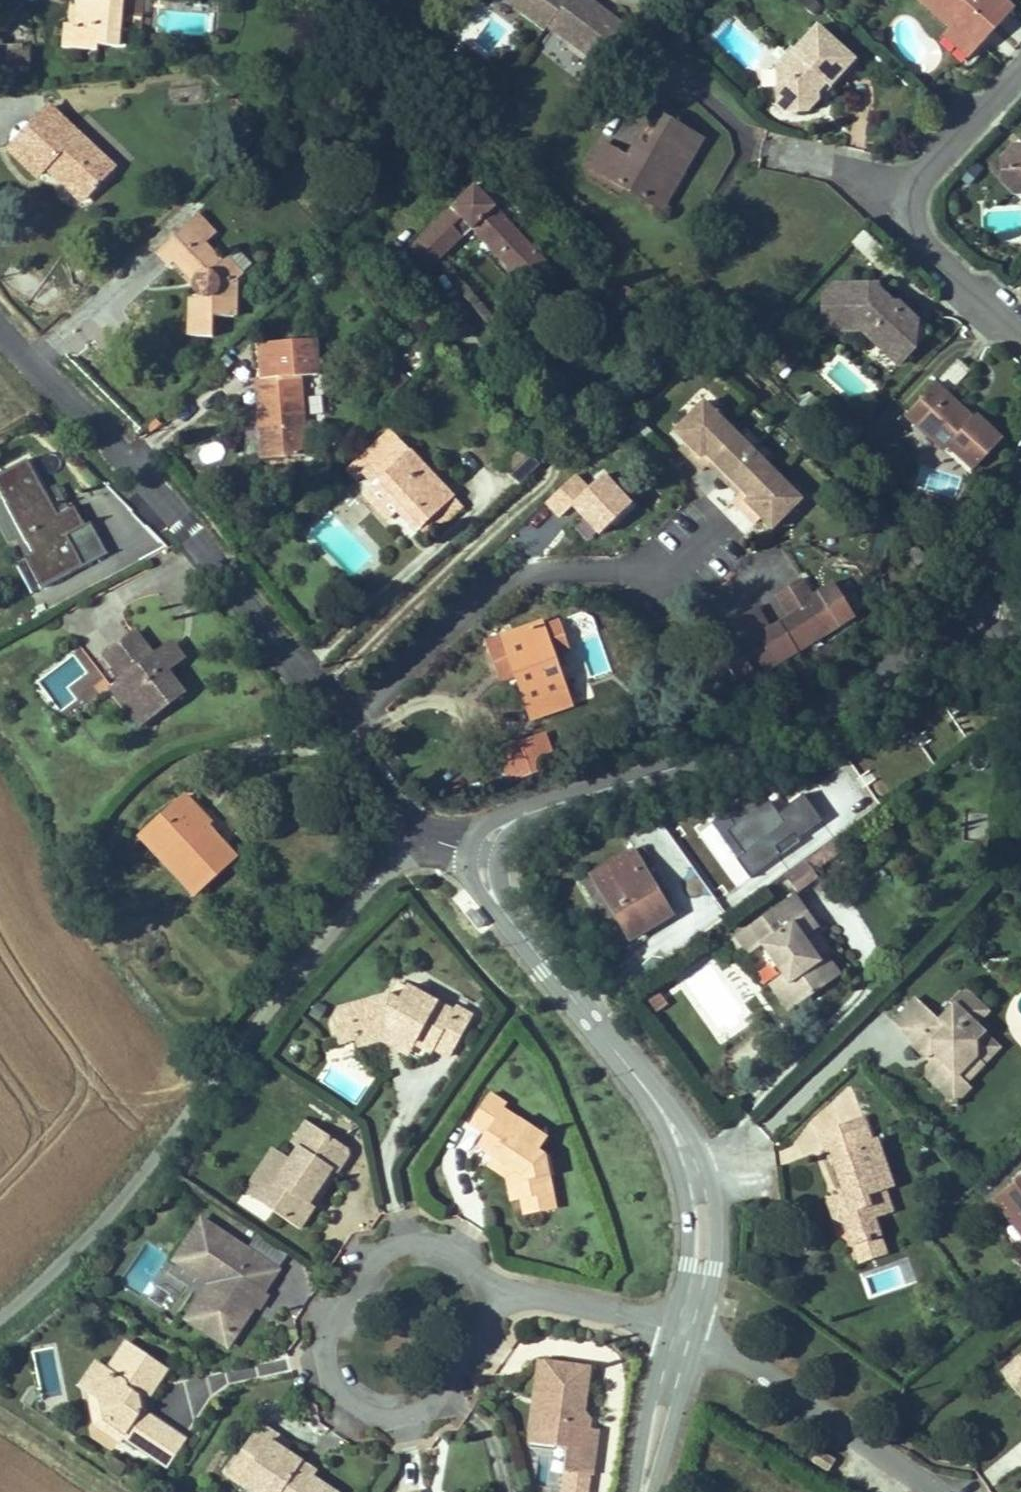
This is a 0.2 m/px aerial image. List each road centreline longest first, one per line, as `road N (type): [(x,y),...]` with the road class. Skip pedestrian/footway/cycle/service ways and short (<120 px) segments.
road 1 (residential): [(418,833),(190,526),(0,322)]
road 2 (unclassified): [(418,833),(160,1156),(62,1265),(0,1317)]
road 3 (residential): [(481,1296),(474,1279),(444,1255),(386,1256),(332,1320),(324,1361),(330,1381),(372,1414),(419,1415),(438,1400),(482,1317)]
road 4 (tertiary): [(683,1333),(700,1268),(696,1176),(666,1117),(513,923)]
road 5 (tertiary): [(979,642),(891,665),(677,767),(547,806)]
road 6 (residential): [(934,1491),(752,1365),(683,1333)]
road 7 (residential): [(683,1333),(613,1313),(481,1296)]
road 8 (residential): [(1020,332),(908,215),(905,176)]
road 9 (residential): [(905,176),(1020,58)]
road 10 (tertiary): [(643,1491),(683,1333)]
road 11 (residential): [(979,642),(1020,509)]
road 12 (residential): [(770,156),(905,176)]

